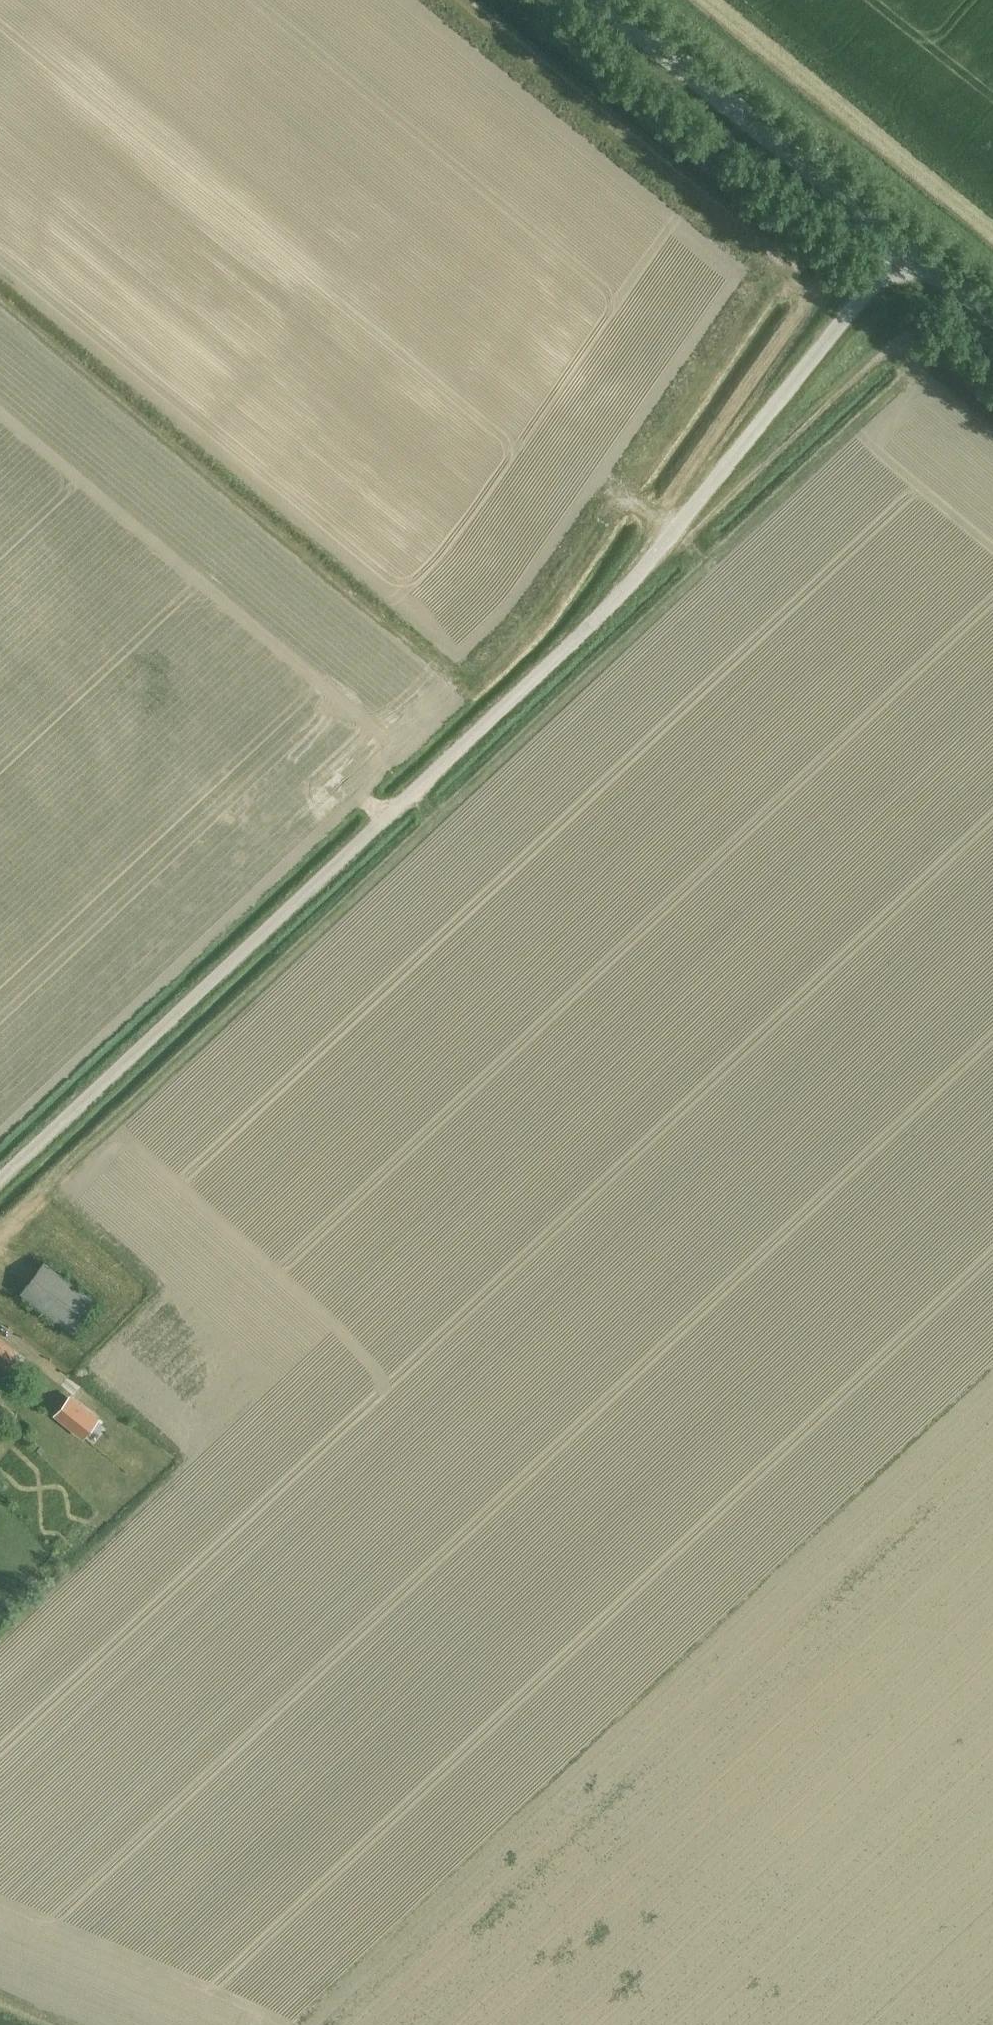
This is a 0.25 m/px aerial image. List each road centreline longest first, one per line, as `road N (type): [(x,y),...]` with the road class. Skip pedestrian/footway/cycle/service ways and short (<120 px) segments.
road 1 (unclassified): [(9,1167),(565,649),(673,530),(898,241)]
road 2 (unclassified): [(898,241),(589,0)]
road 3 (unclassified): [(992,316),(898,241)]

